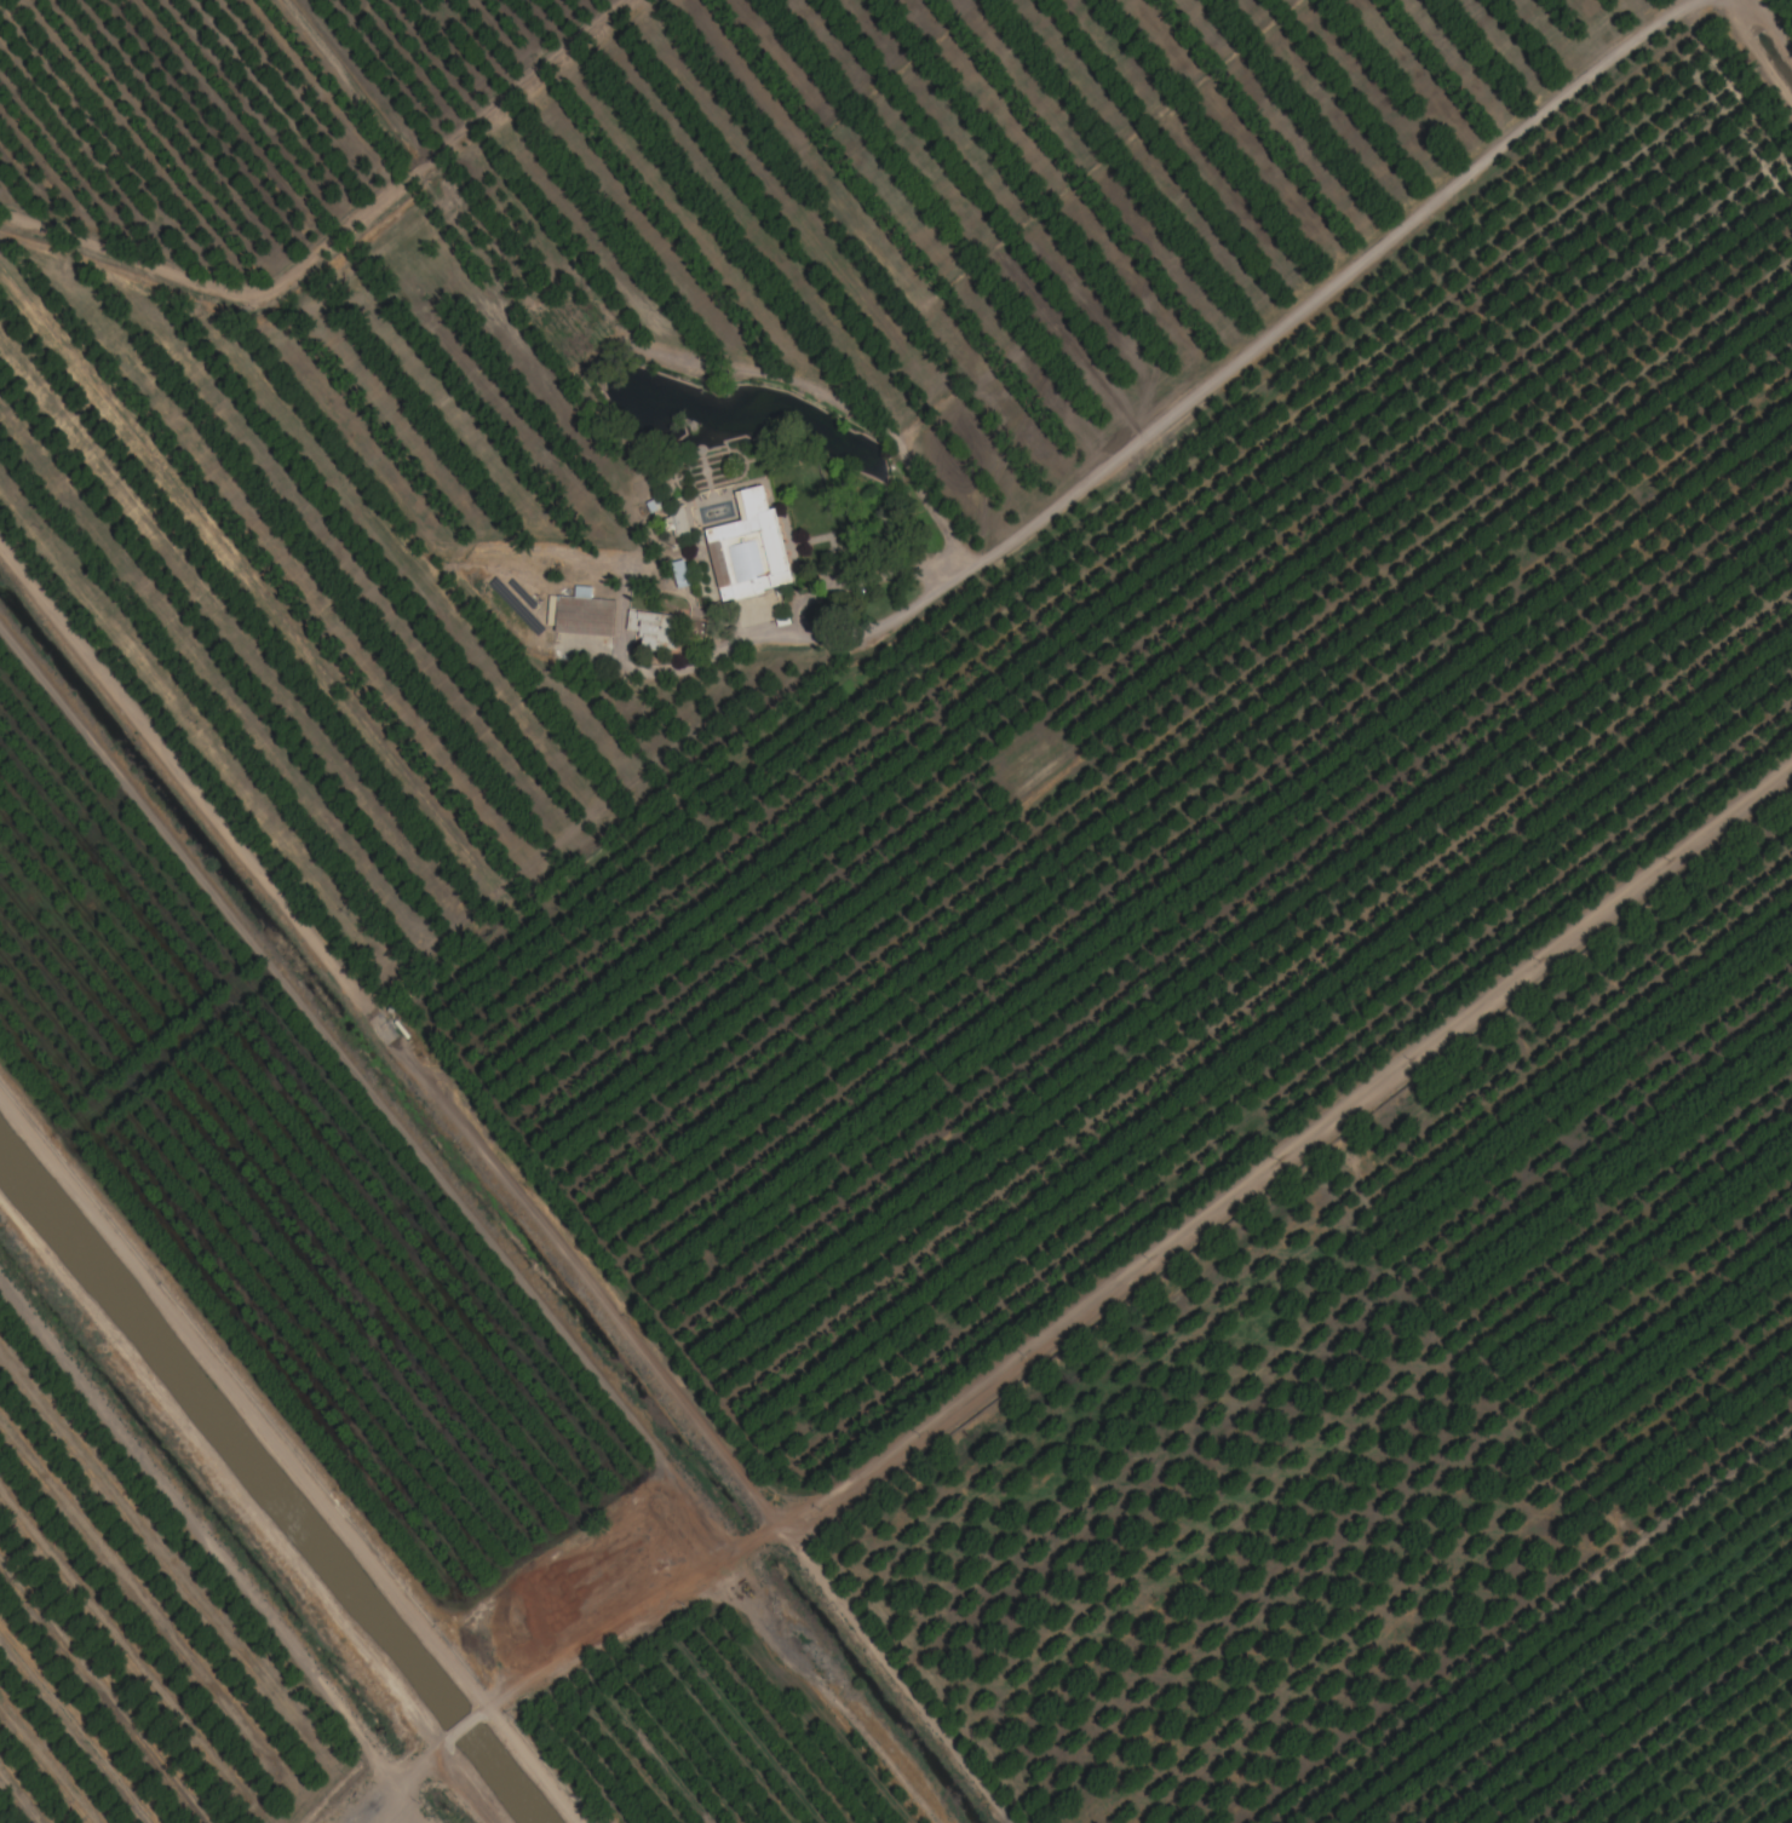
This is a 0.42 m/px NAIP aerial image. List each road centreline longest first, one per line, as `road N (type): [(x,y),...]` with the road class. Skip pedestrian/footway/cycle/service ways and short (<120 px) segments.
road 1 (residential): [(479,1715),(621,1612),(819,1507),(1791,775)]
road 2 (track): [(1699,0),(1644,31),(1262,346),(911,614),(855,634),(783,637),(766,632),(756,614)]
road 3 (residential): [(581,1822),(0,1098)]
road 4 (track): [(0,1208),(436,1762)]
road 5 (track): [(436,1762),(392,1766),(367,1750),(0,1288)]

